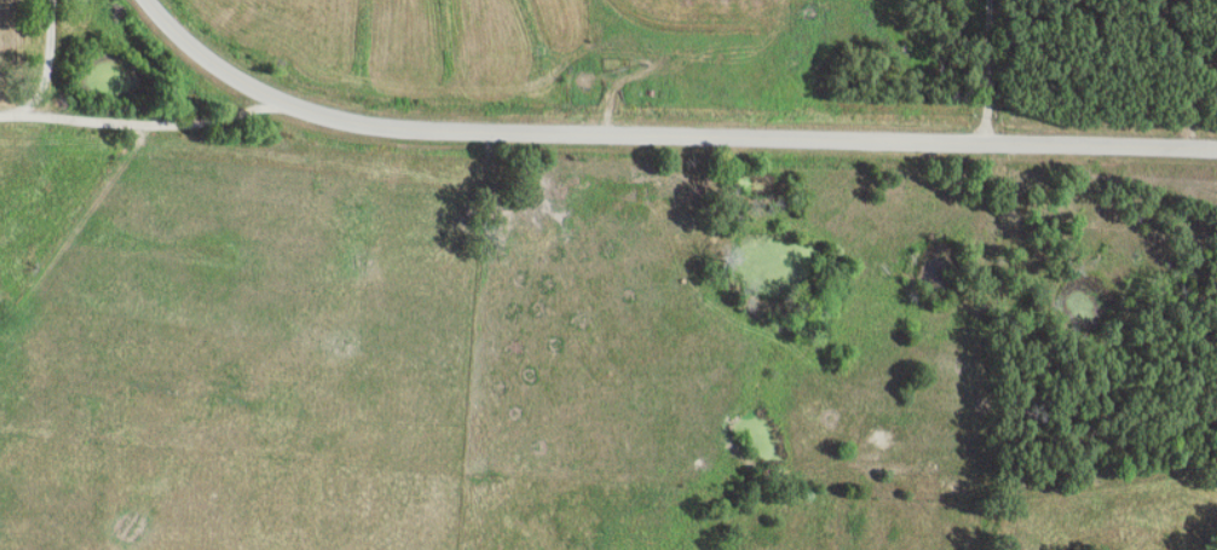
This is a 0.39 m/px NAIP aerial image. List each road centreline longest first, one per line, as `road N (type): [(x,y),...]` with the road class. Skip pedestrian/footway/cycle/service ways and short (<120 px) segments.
road 1 (tertiary): [(988,144),(373,129),(282,105),(219,74),(148,0)]
road 2 (residential): [(7,120),(158,128),(282,105)]
road 3 (tertiary): [(1216,150),(988,144)]
road 4 (residential): [(0,120),(31,110),(50,76),(53,0)]

